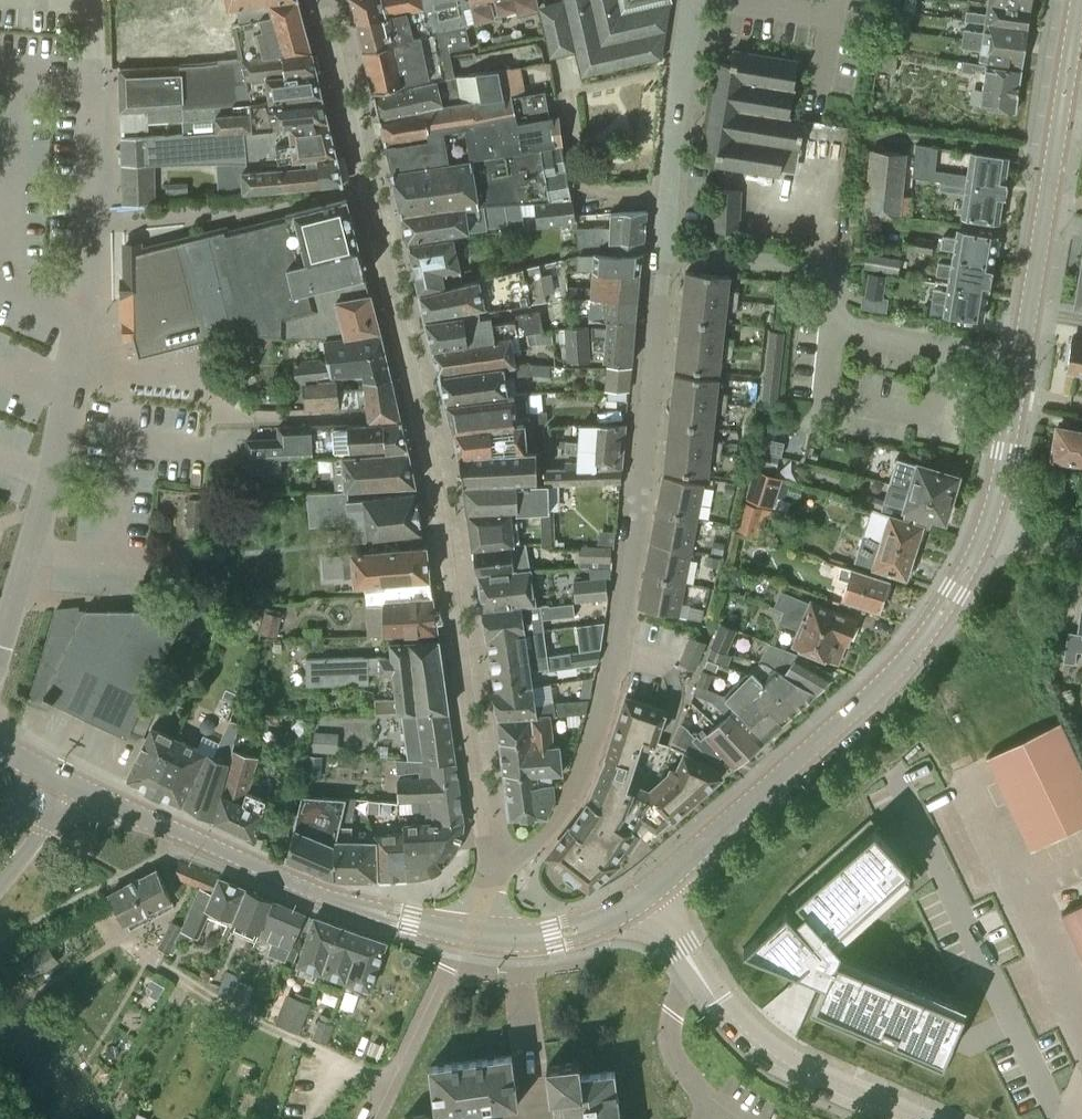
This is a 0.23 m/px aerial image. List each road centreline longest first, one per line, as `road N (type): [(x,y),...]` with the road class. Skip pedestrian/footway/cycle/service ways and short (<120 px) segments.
road 1 (residential): [(493,870),(483,844),(422,412),(323,0)]
road 2 (residential): [(664,253),(640,479),(599,719),(582,774),(550,830),(493,870)]
road 3 (residential): [(0,644),(60,438),(88,225),(93,76)]
road 4 (tertiary): [(648,893),(886,680),(955,591),(983,535)]
road 5 (tertiary): [(460,934),(309,890),(54,776)]
road 6 (residential): [(158,964),(270,1030),(391,1084),(460,934)]
road 7 (residential): [(664,253),(835,269),(832,316),(839,326),(1023,361)]
road 8 (tertiary): [(1023,361),(1080,0)]
road 9 (tertiary): [(911,1118),(784,1062),(744,1031),(689,966),(648,893)]
road 10 (residential): [(693,0),(664,253)]
road 11 (tertiary): [(983,535),(1023,361)]
road 12 (tertiary): [(489,938),(574,930),(648,893)]

